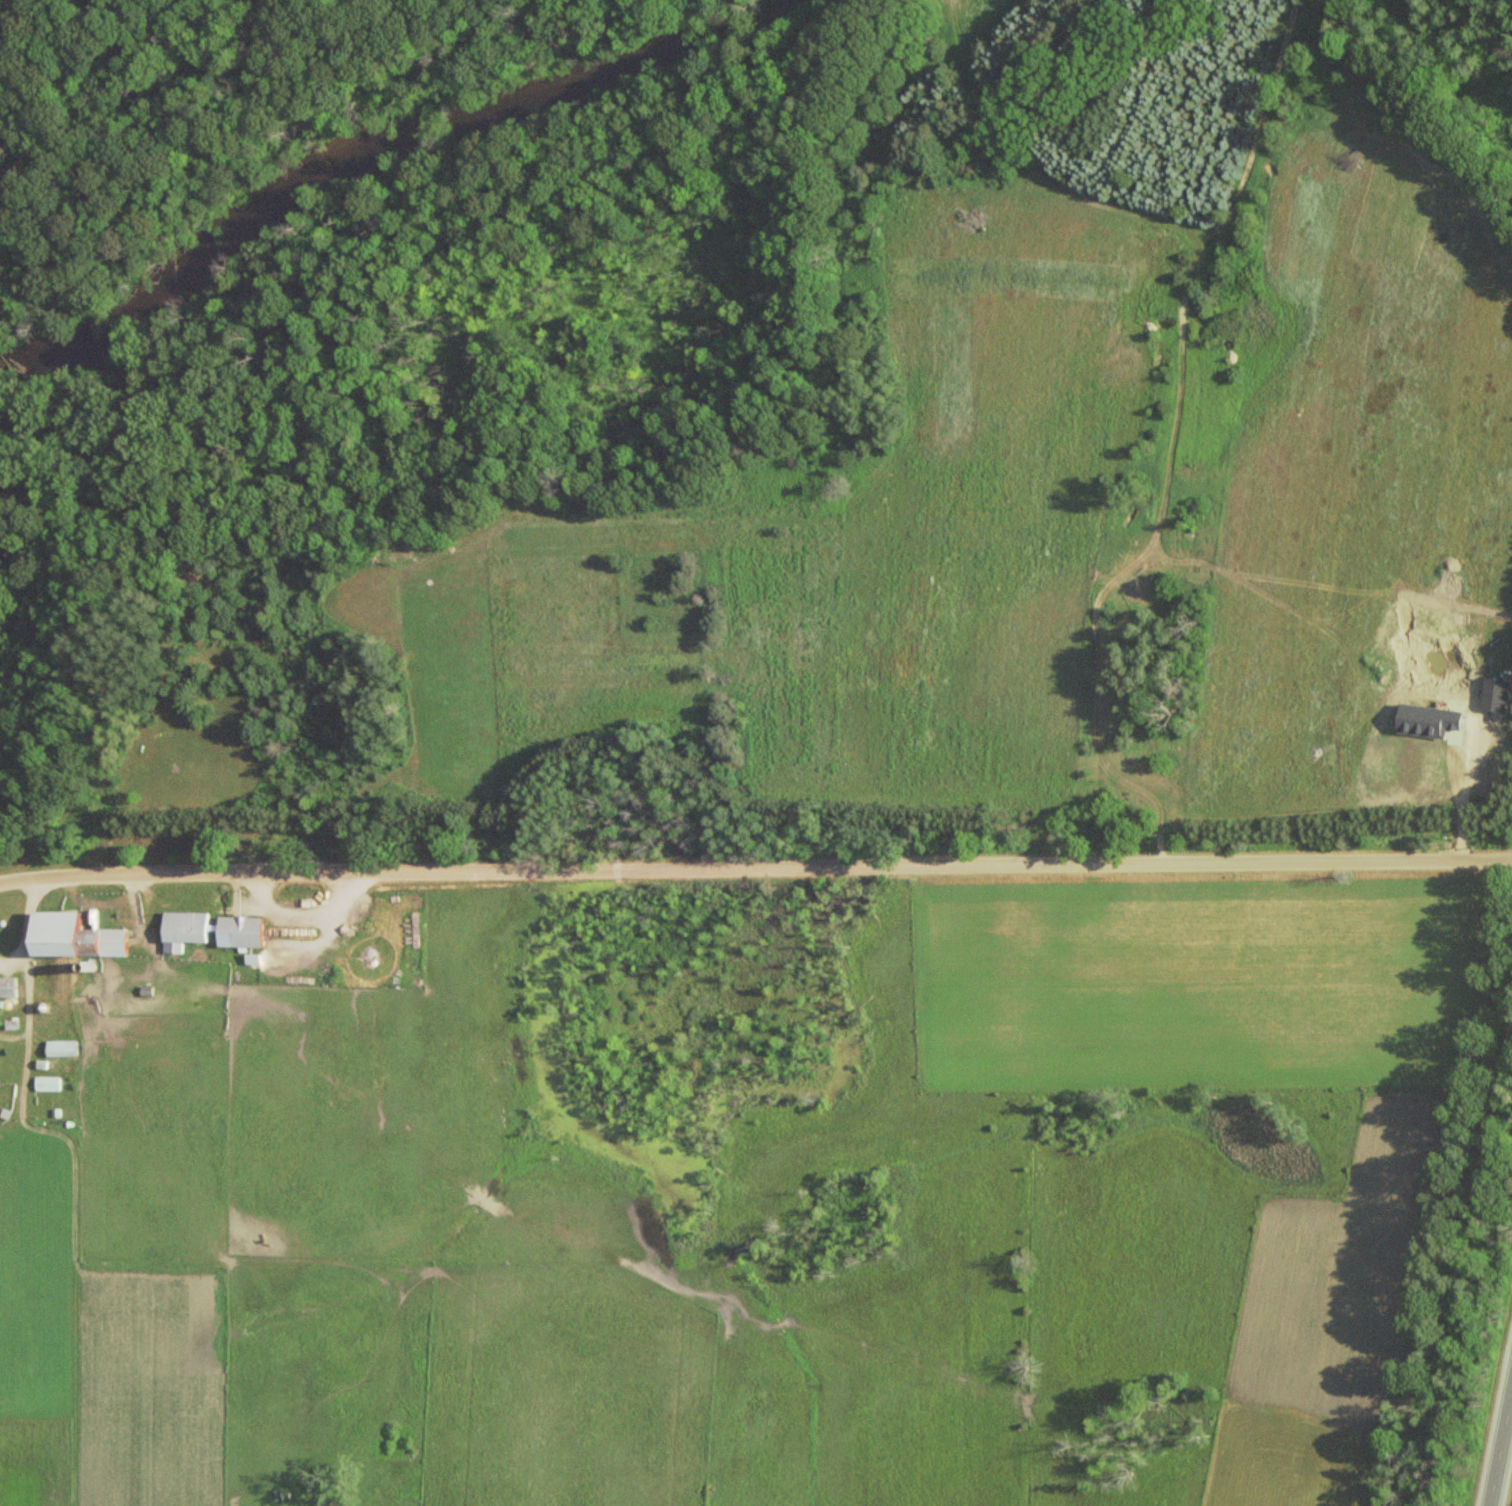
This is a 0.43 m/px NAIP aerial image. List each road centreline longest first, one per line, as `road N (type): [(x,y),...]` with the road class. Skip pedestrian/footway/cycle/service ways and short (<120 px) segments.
road 1 (residential): [(0,886),(29,879),(1511,858)]

